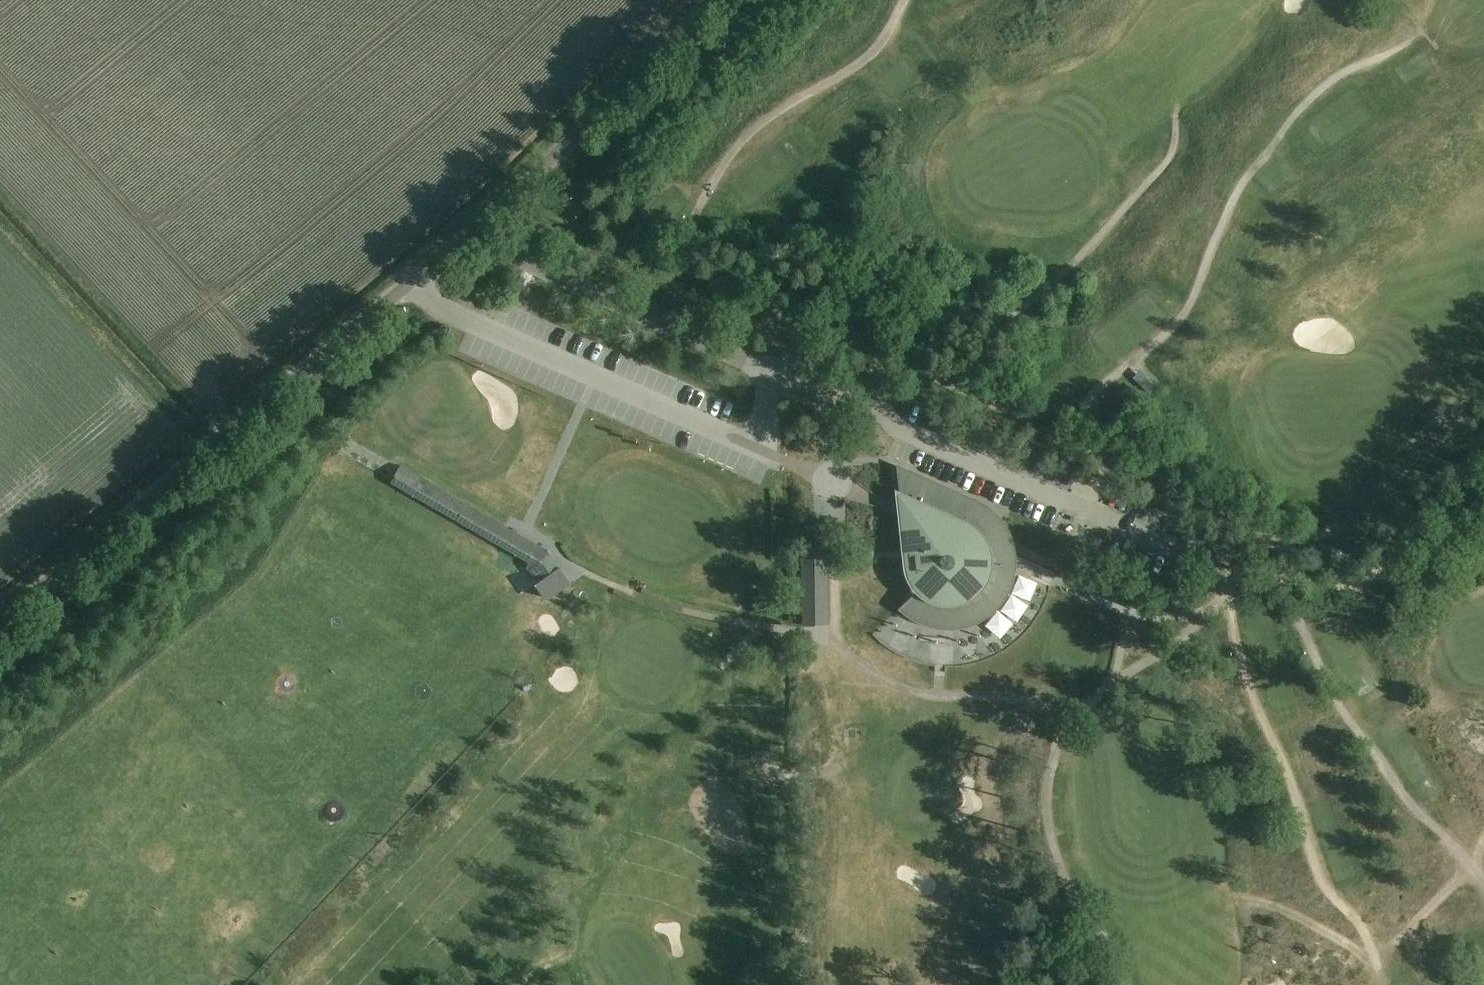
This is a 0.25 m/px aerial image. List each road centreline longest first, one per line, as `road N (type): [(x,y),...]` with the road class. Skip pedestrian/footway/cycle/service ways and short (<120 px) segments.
road 1 (tertiary): [(0,624),(475,232),(715,0)]

